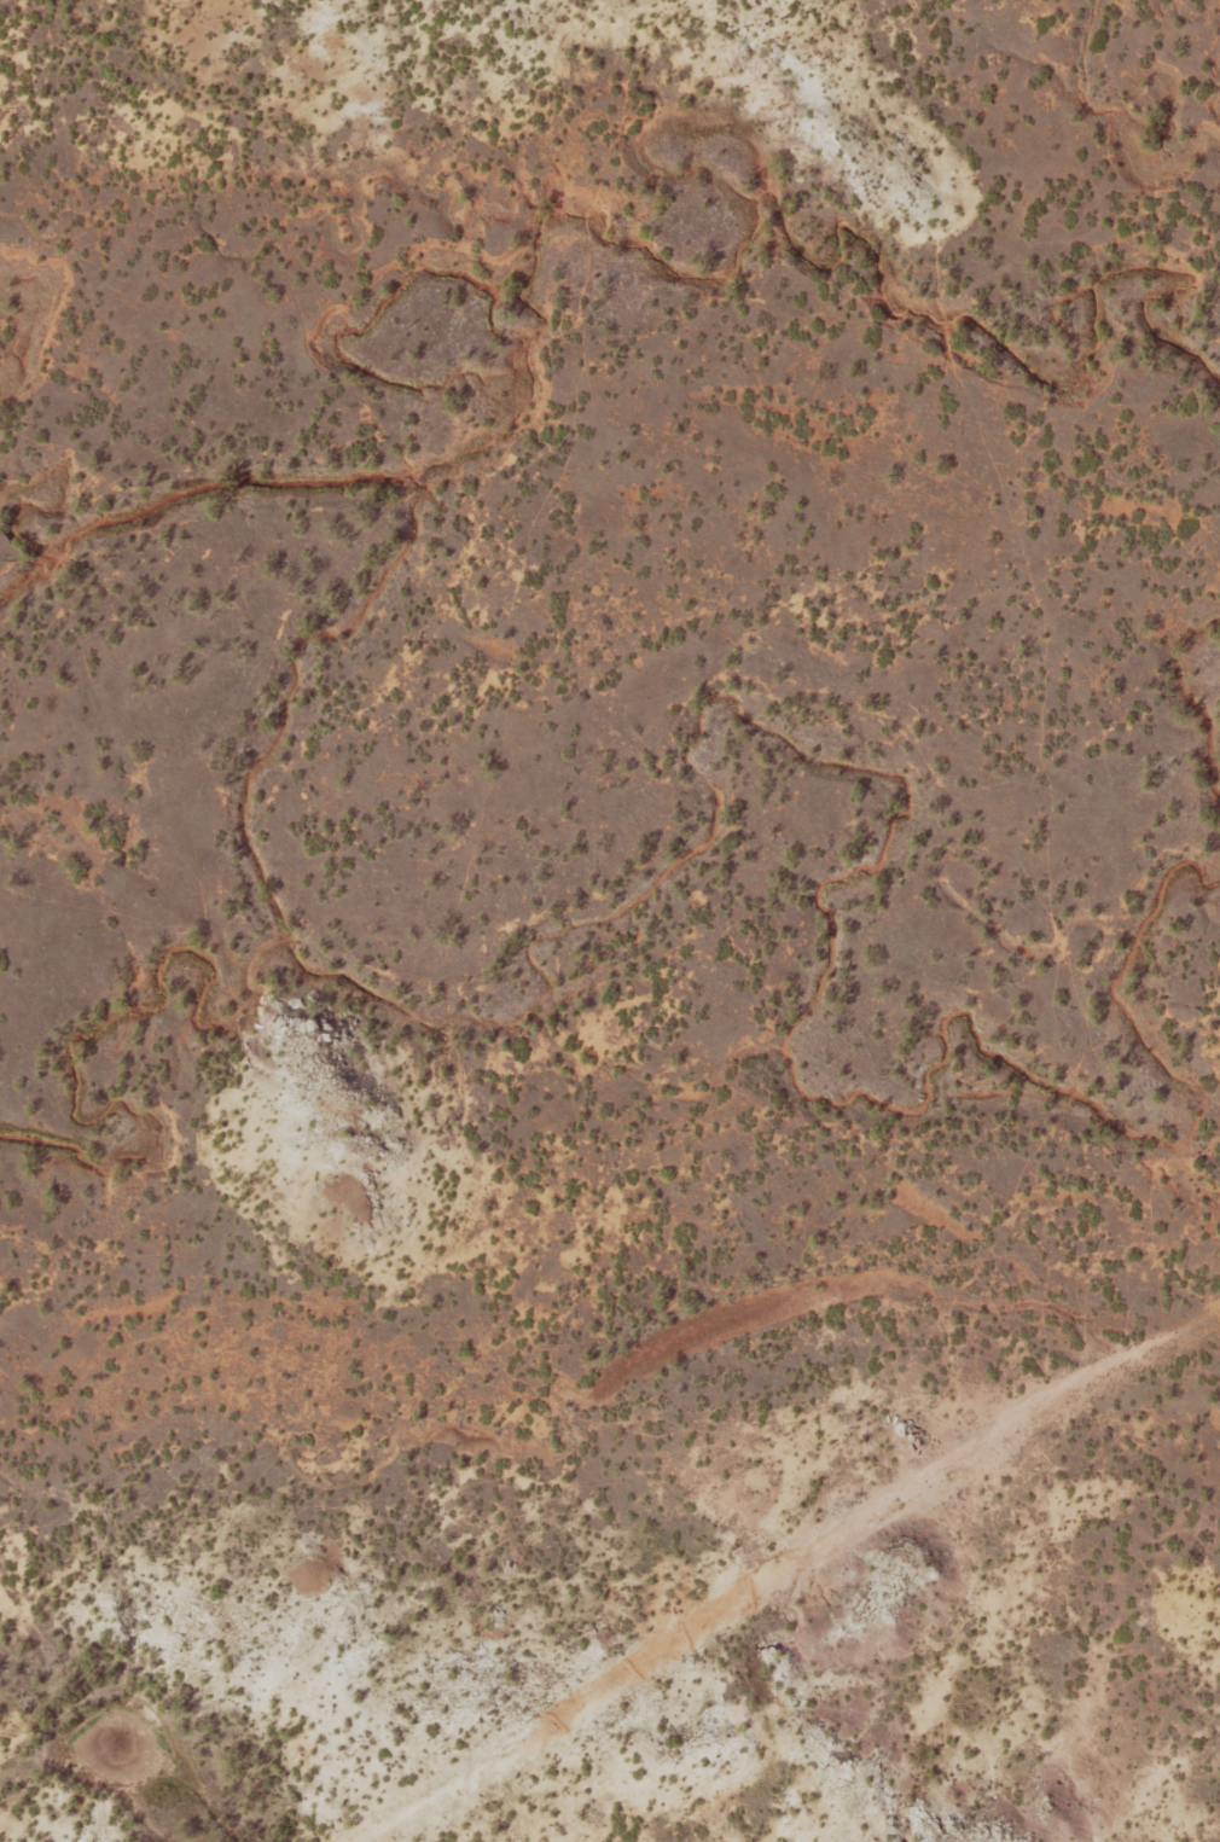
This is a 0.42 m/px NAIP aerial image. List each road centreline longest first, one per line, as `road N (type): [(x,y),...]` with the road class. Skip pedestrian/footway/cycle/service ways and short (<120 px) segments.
road 1 (track): [(350,1841),(1219,1322)]

